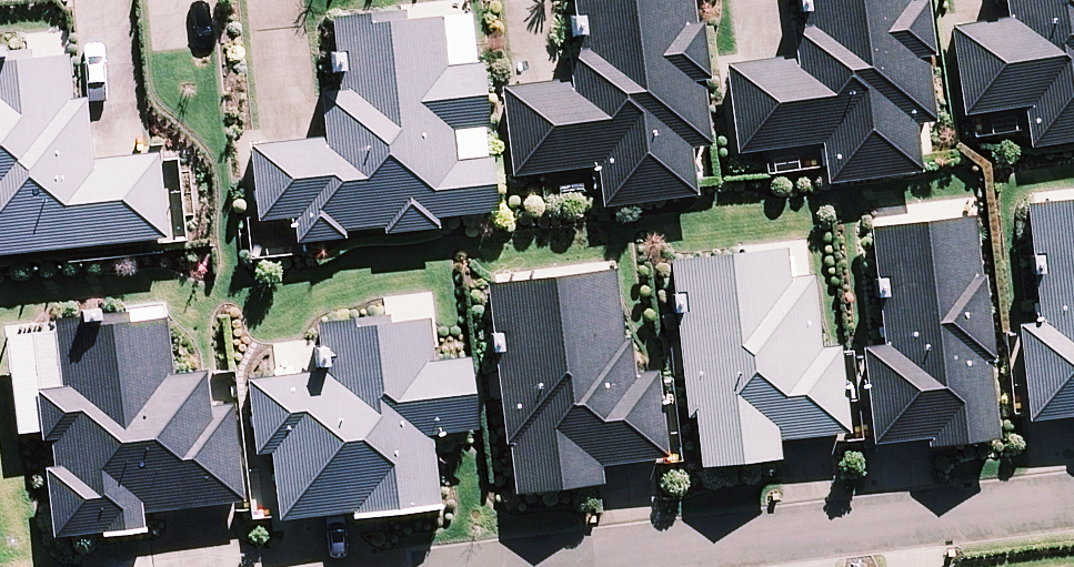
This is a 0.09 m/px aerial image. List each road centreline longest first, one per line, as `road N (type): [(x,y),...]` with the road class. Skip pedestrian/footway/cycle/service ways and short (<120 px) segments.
road 1 (residential): [(573,556),(1073,505)]

